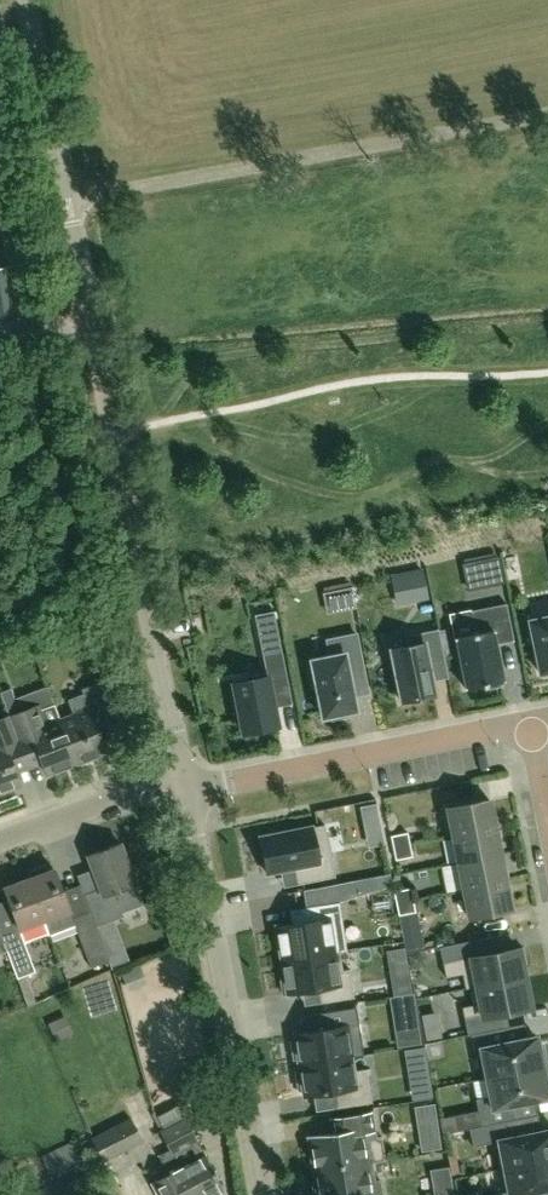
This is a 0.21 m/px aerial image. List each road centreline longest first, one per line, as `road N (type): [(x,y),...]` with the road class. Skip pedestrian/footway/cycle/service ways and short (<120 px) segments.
road 1 (unclassified): [(187,774),(29,0)]
road 2 (unclassified): [(264,1194),(190,790)]
road 3 (residential): [(190,790),(533,721)]
road 4 (residential): [(0,838),(187,774)]

